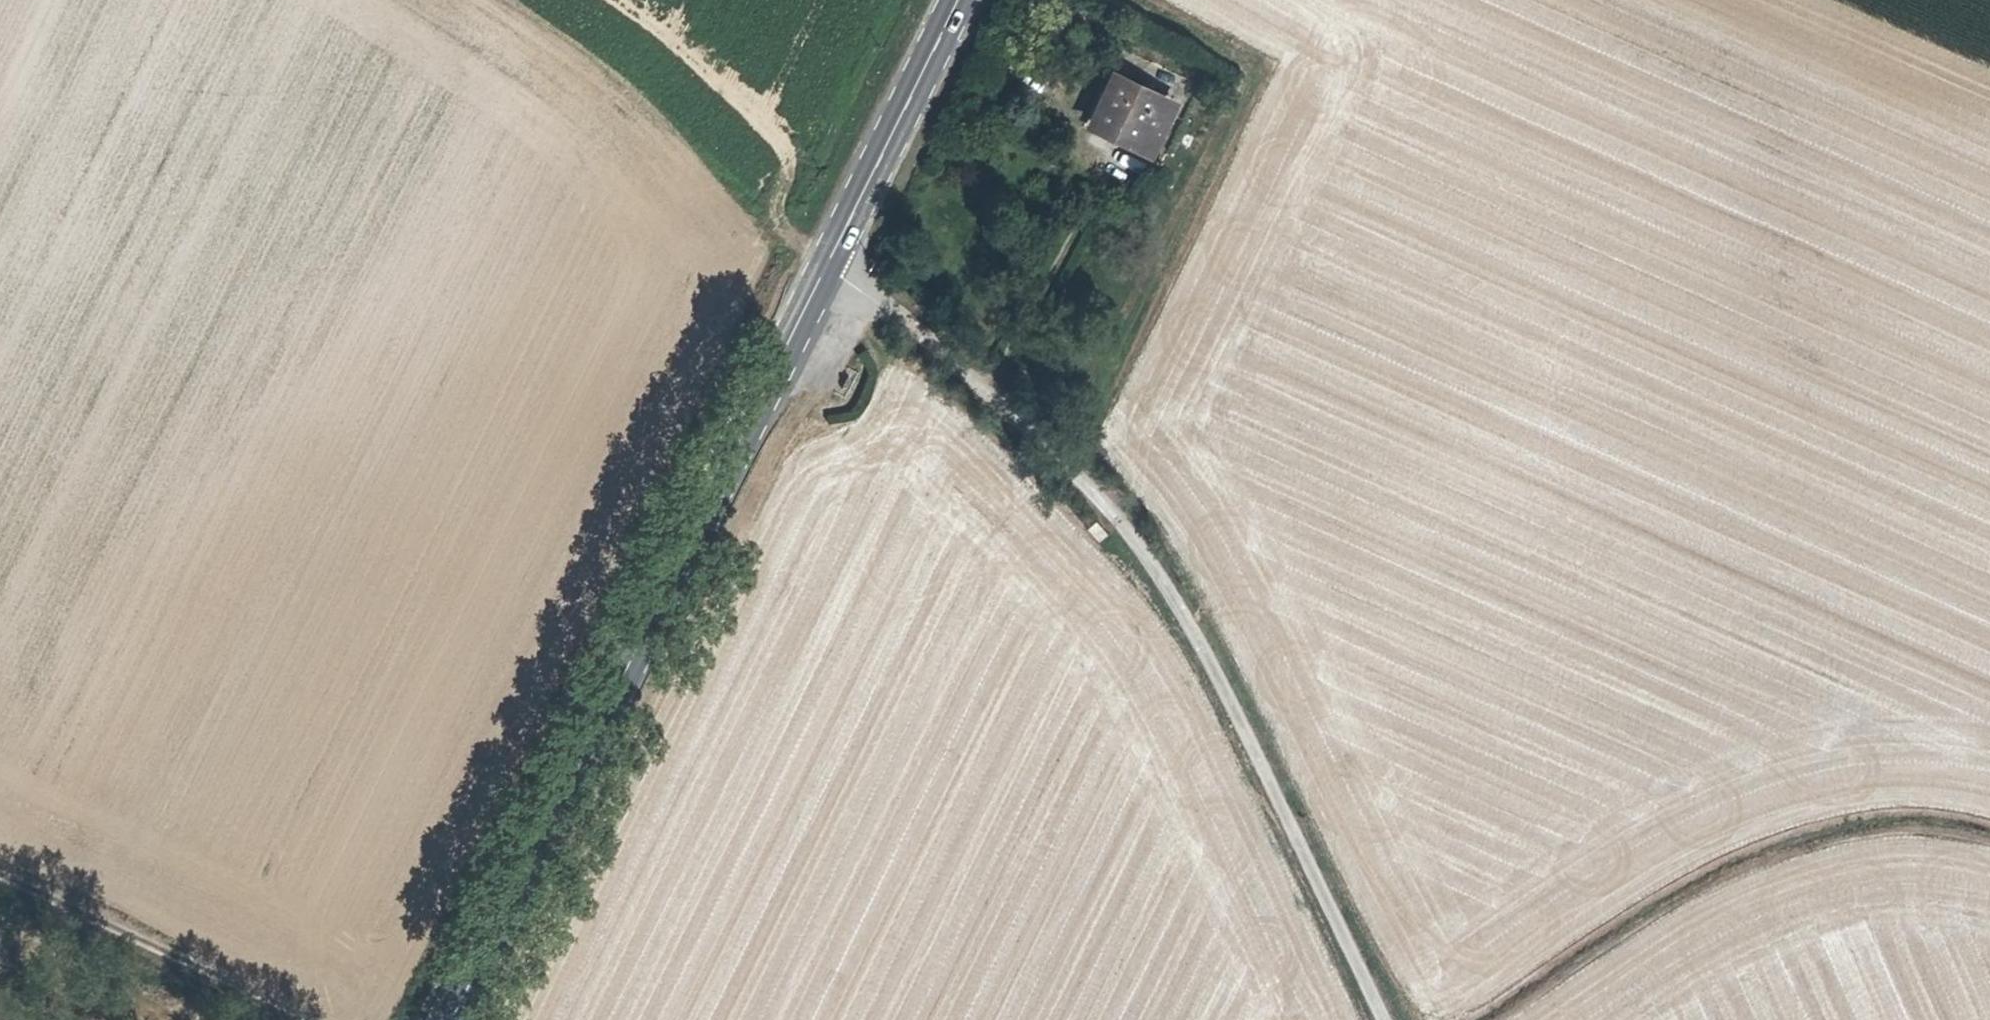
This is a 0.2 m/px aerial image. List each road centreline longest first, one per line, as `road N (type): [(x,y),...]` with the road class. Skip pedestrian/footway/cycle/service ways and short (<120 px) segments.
road 1 (unclassified): [(1388,1019),(1277,792),(1133,537),(1064,458),(951,358),(826,266)]
road 2 (primary): [(826,266),(451,1019)]
road 3 (primary): [(962,0),(826,266)]

